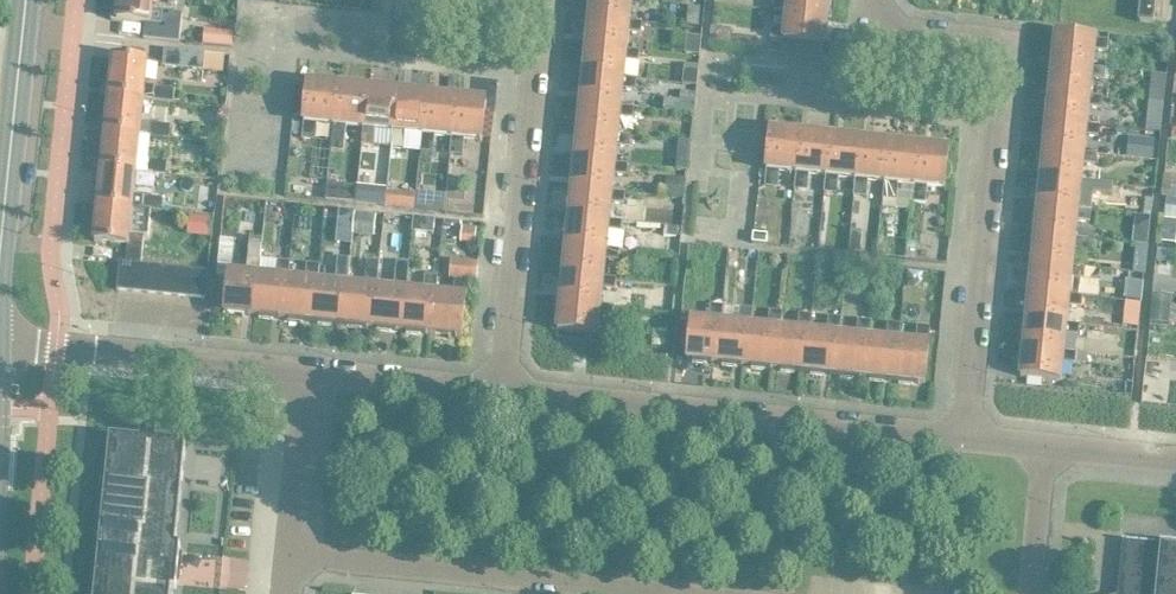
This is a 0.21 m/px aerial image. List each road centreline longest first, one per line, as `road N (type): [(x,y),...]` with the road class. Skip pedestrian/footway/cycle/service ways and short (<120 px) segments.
road 1 (residential): [(962,434),(1001,41),(882,26),(884,0)]
road 2 (residential): [(962,434),(502,388)]
road 3 (residential): [(502,388),(535,0)]
road 4 (residential): [(291,561),(625,593)]
road 5 (residential): [(312,370),(0,339)]
road 6 (tertiary): [(0,265),(25,0)]
road 7 (residential): [(291,561),(312,370)]
road 8 (residential): [(502,388),(312,370)]
road 9 (residential): [(1033,593),(1043,441)]
road 10 (residential): [(1175,455),(1043,441)]

